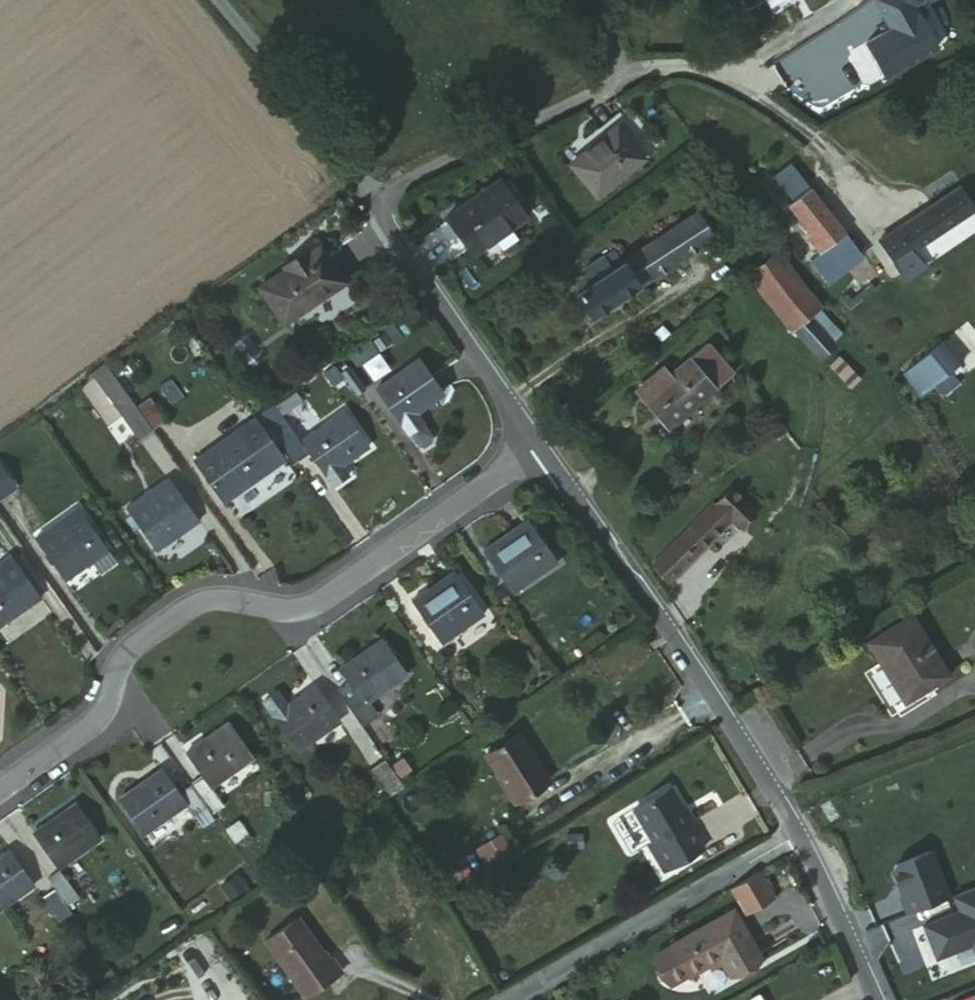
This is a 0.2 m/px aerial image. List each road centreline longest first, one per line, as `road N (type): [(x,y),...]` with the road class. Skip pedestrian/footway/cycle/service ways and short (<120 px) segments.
road 1 (residential): [(535,451),(298,616),(207,598),(121,652),(101,712),(0,788)]
road 2 (unclassified): [(798,842),(535,451)]
road 3 (residential): [(529,999),(798,842)]
road 4 (unclassified): [(535,451),(366,205)]
road 5 (residential): [(612,75),(366,205)]
road 6 (unclassified): [(366,205),(300,108),(207,0)]
road 7 (residential): [(804,134),(722,71),(663,61),(612,75)]
road 8 (unclassified): [(869,999),(798,842)]

